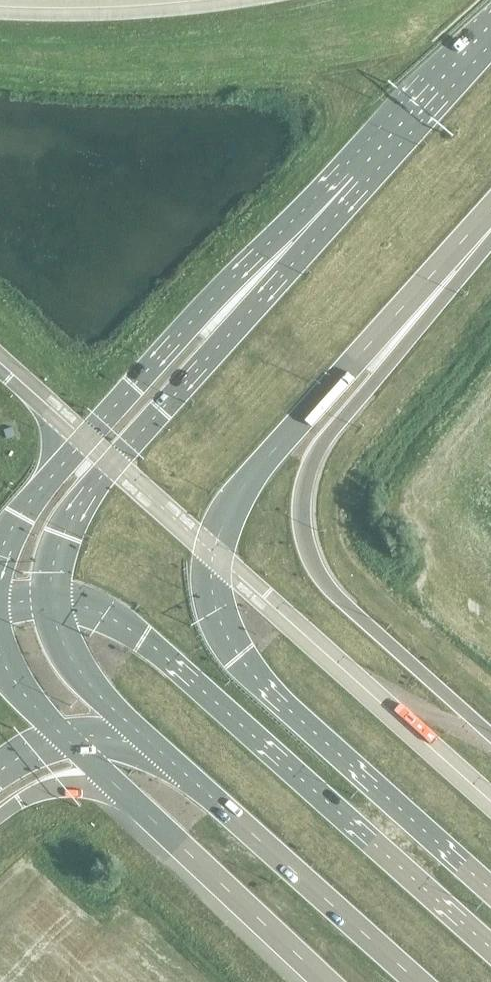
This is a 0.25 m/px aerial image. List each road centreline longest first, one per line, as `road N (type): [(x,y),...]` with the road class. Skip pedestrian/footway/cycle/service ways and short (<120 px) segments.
road 1 (trunk): [(490,890),(260,682),(217,616),(210,569),(224,519),(275,448),(490,216)]
road 2 (motorway): [(490,735),(325,582),(305,541),(302,504),(314,457),(490,227)]
road 3 (trunk): [(490,948),(143,639),(101,614),(51,600)]
road 4 (trunk): [(341,209),(81,503),(57,547),(51,600)]
road 5 (motorway): [(341,209),(190,323),(35,493),(0,553)]
road 6 (trunk): [(152,746),(416,981)]
road 7 (motorway): [(115,786),(326,981)]
road 8 (trunk): [(490,42),(341,209)]
road 9 (trunk): [(51,600),(77,669),(152,746)]
road 10 (motorway): [(0,815),(57,788),(115,786)]

